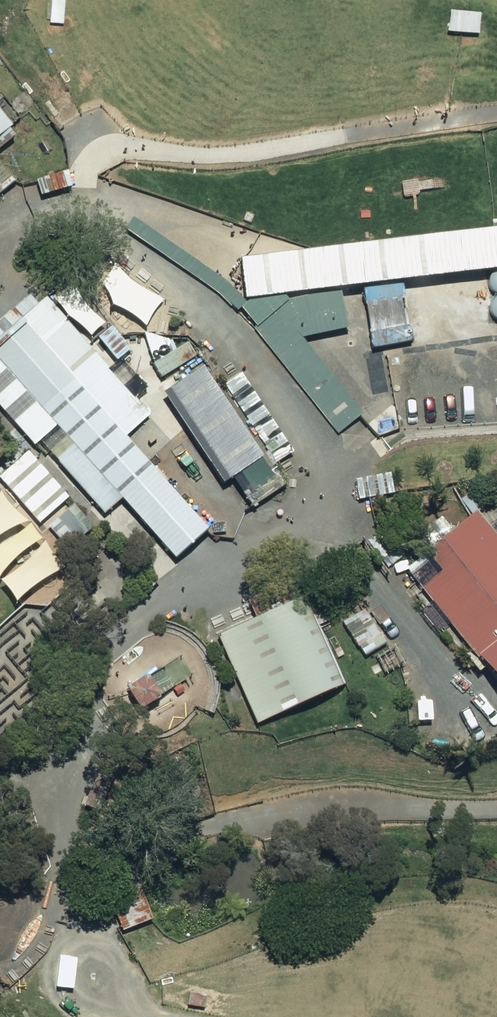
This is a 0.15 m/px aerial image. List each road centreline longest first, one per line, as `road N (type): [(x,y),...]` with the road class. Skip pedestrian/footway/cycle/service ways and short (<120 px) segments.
road 1 (track): [(69,205),(175,290),(228,346),(430,674),(454,745)]
road 2 (track): [(325,501),(108,638),(59,749),(23,785)]

